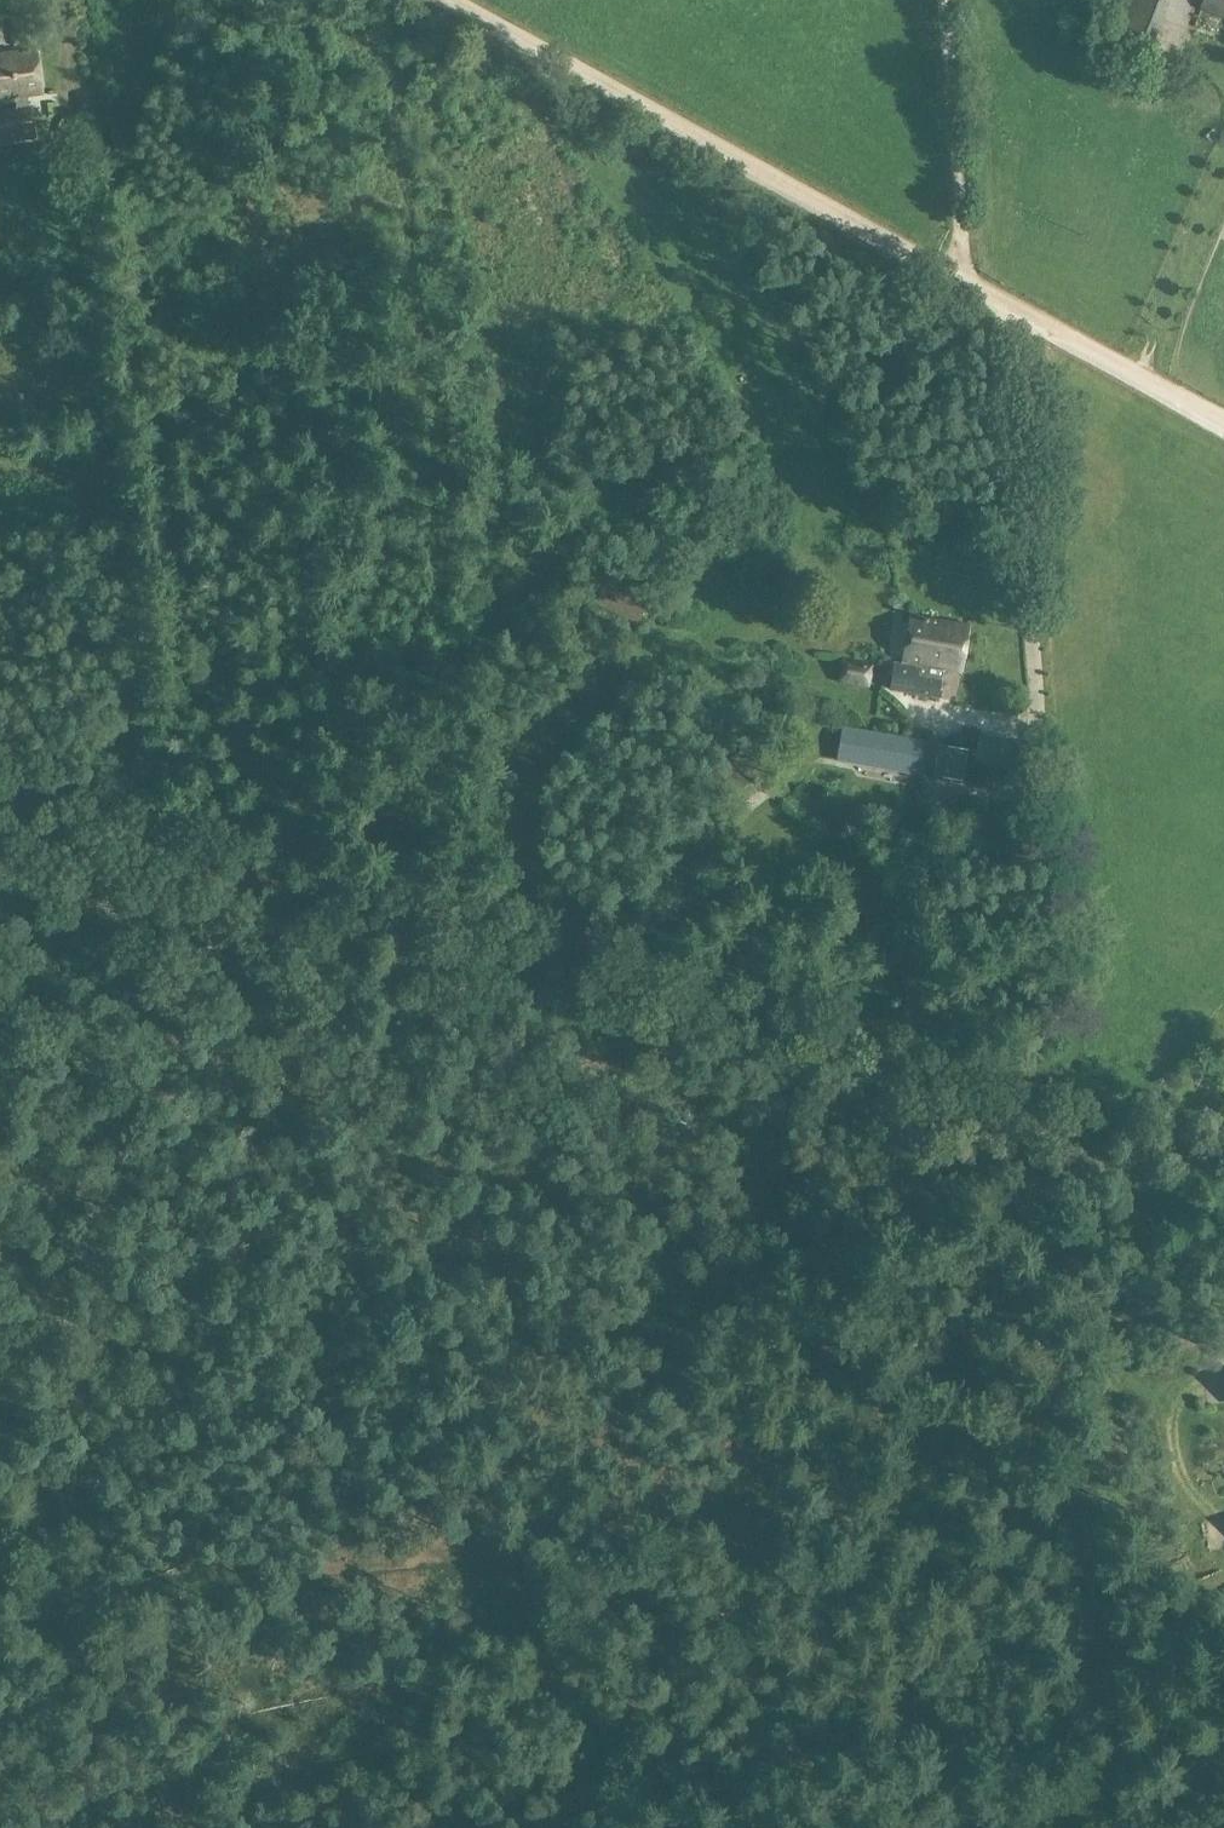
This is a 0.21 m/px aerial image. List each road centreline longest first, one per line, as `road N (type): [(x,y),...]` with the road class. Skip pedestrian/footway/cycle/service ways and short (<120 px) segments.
road 1 (track): [(1223,419),(447,0)]
road 2 (track): [(947,0),(962,277)]

